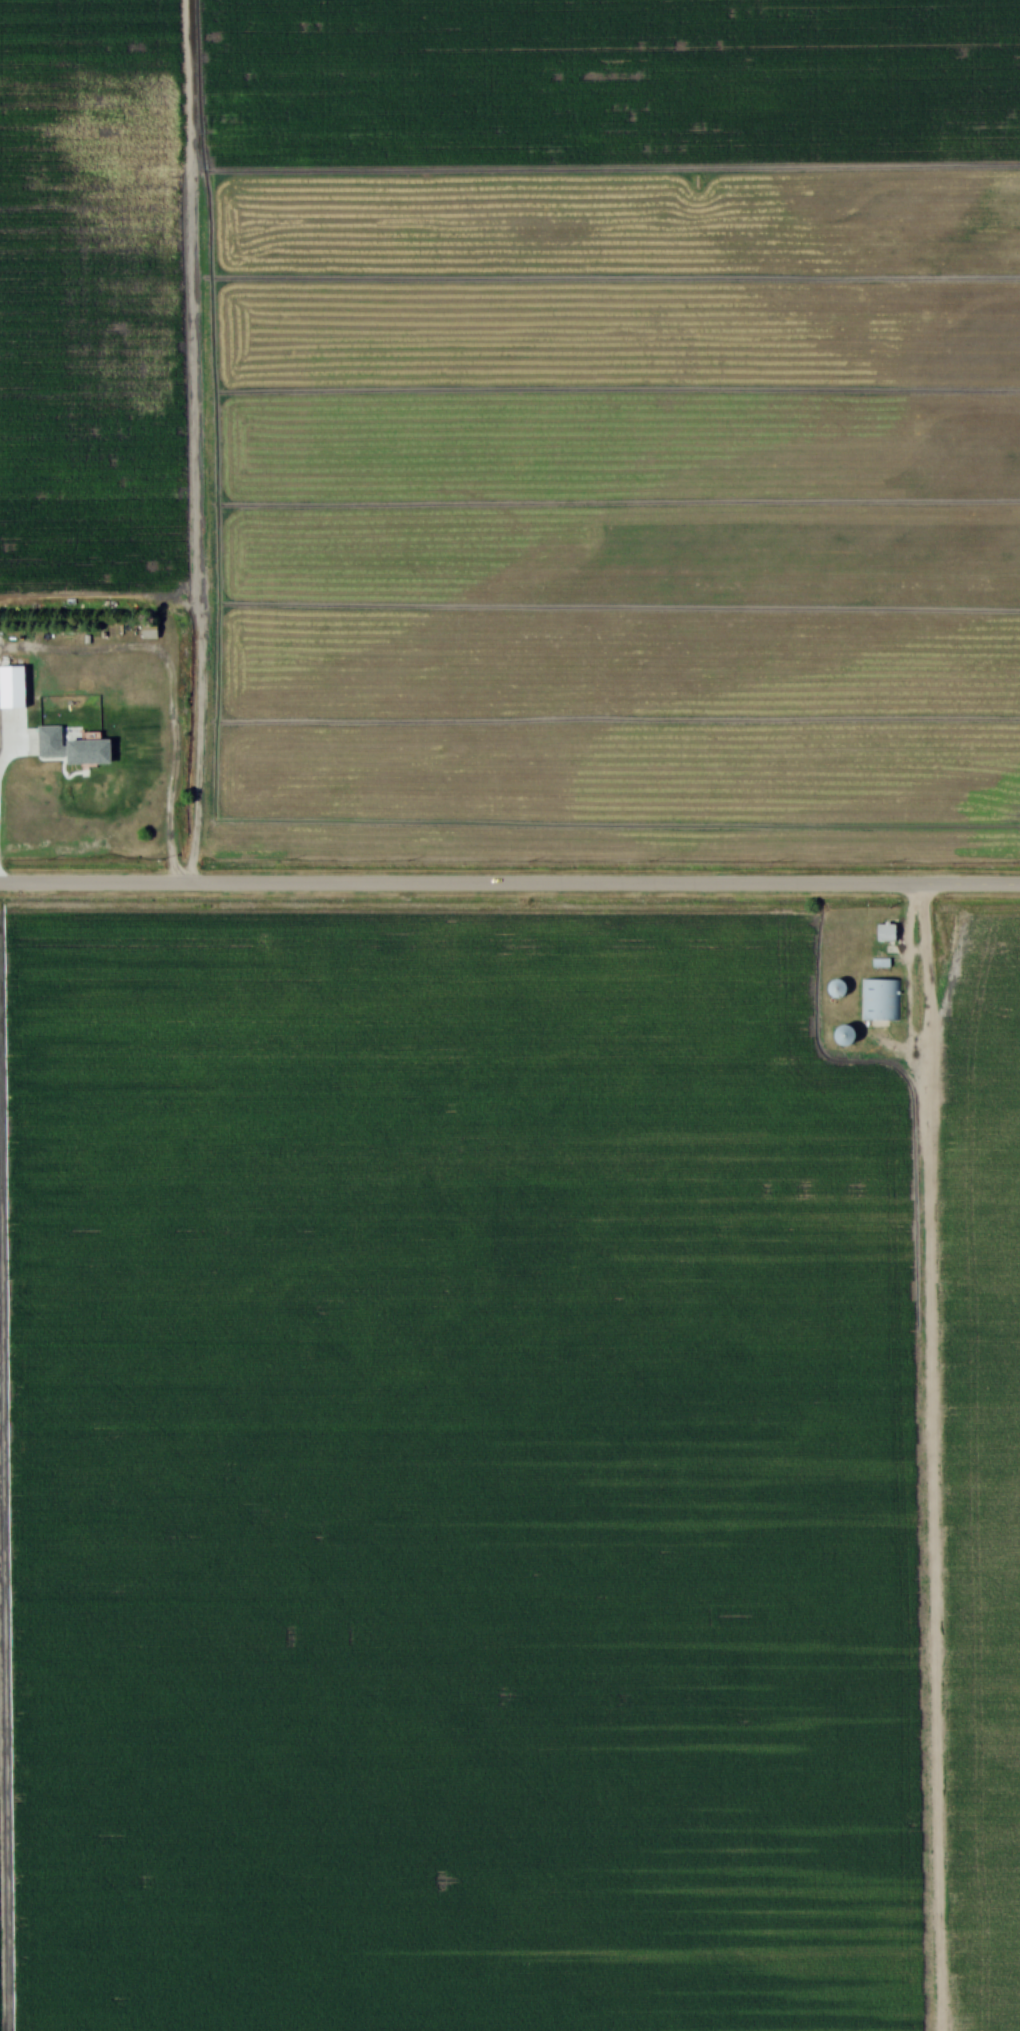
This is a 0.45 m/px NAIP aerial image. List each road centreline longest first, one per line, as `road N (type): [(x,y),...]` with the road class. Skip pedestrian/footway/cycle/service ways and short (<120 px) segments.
road 1 (residential): [(1019,888),(0,885)]

